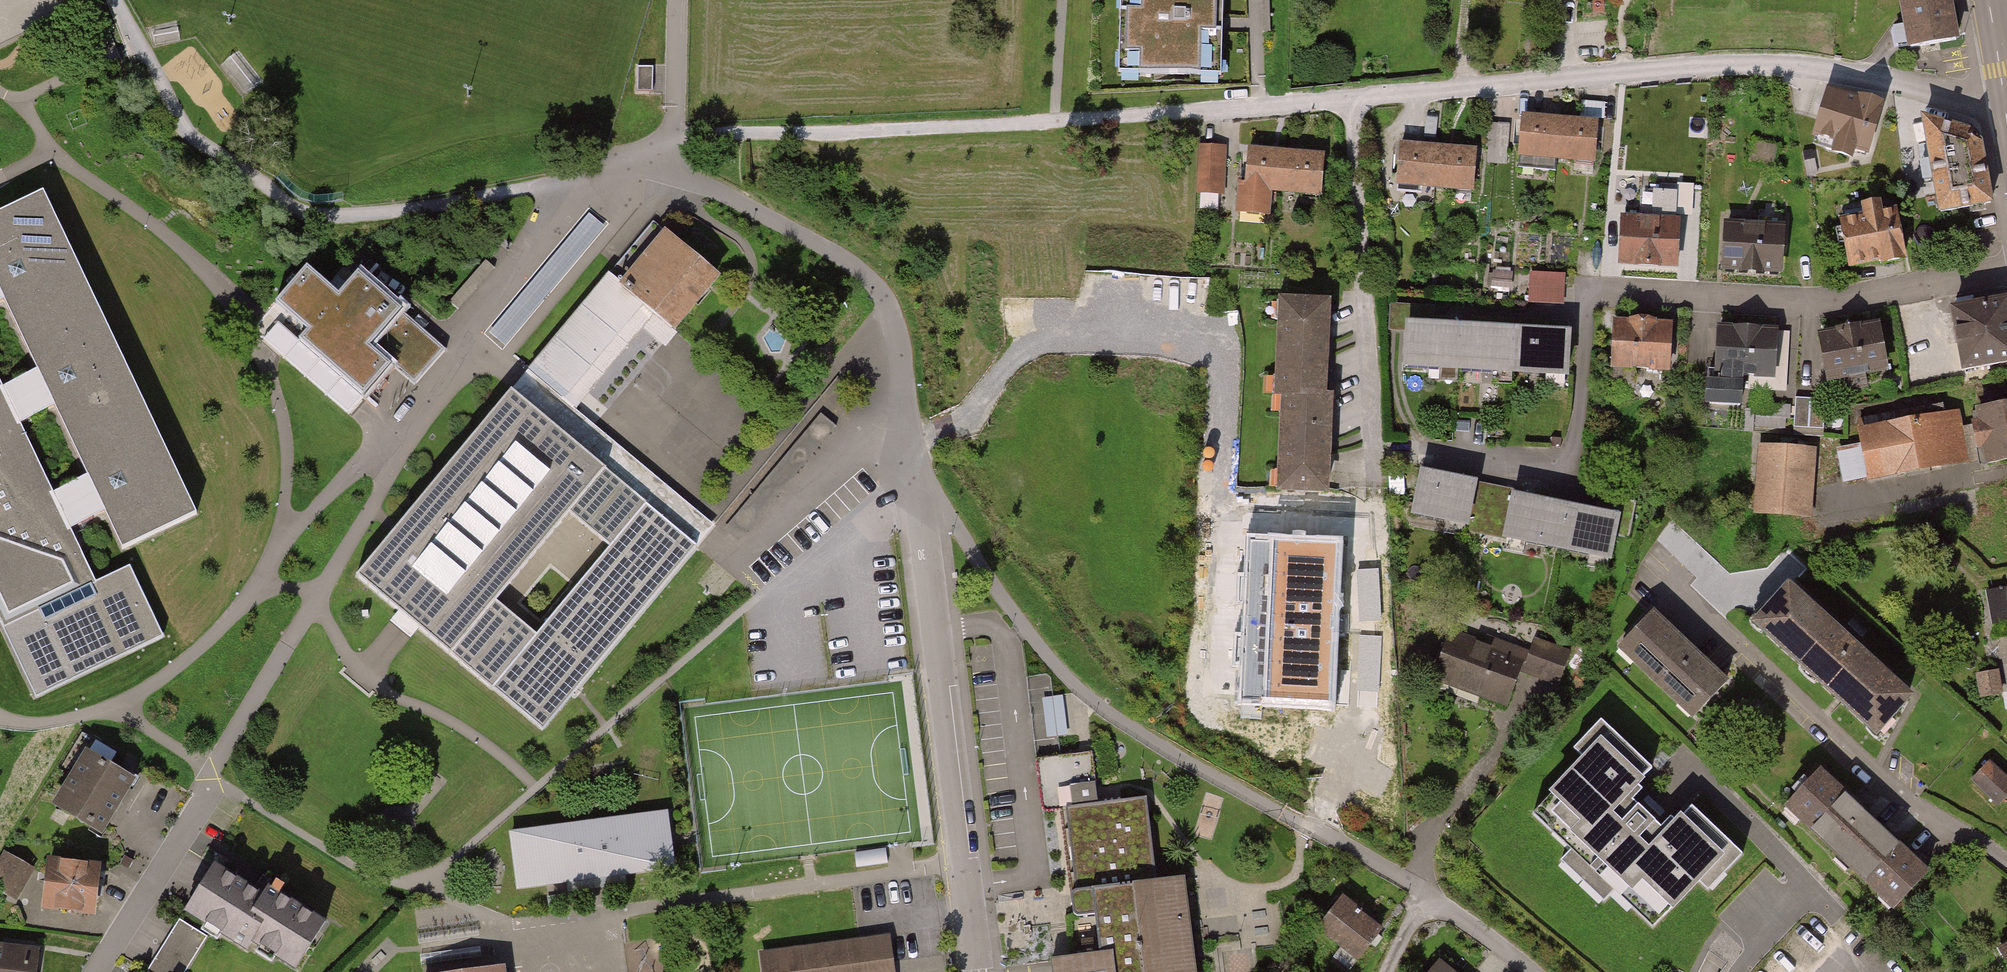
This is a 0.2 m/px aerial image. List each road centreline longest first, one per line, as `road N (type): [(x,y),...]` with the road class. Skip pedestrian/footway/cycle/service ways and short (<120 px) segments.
road 1 (residential): [(2006,112),(1801,67),(1688,66),(1346,97),(1375,482)]
road 2 (residential): [(2006,270),(1815,303),(1588,287),(1568,457),(1545,465),(1435,453)]
road 3 (residential): [(983,971),(922,477),(893,324),(872,284)]
road 4 (residential): [(2006,863),(1874,775),(1681,585)]
road 5 (residential): [(212,772),(95,971)]
road 6 (residential): [(1529,971),(1422,890)]

